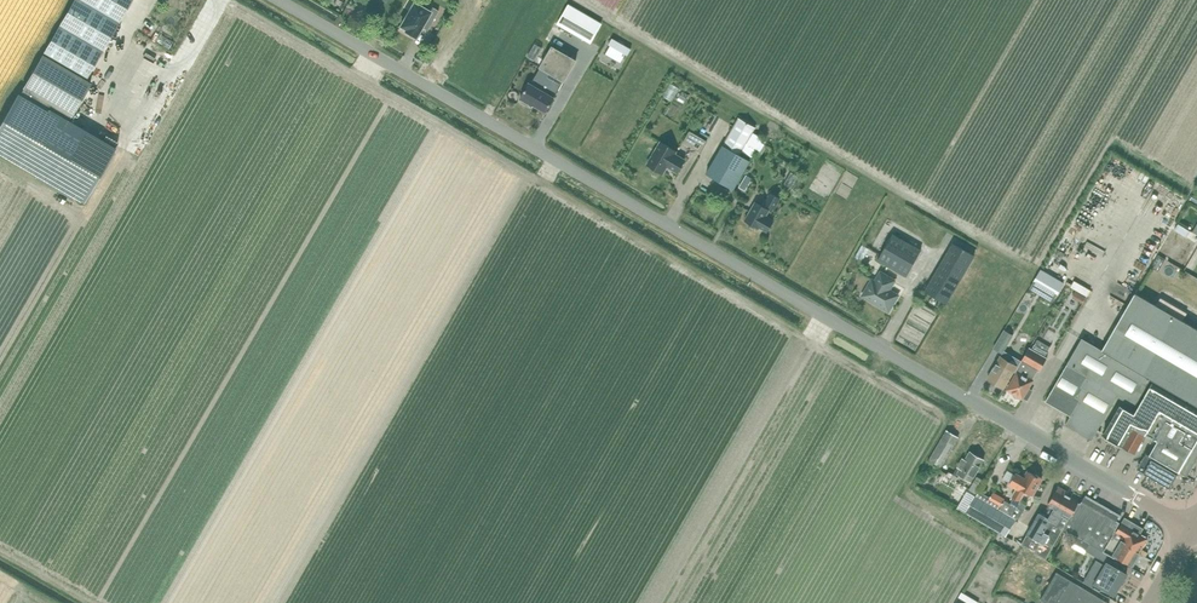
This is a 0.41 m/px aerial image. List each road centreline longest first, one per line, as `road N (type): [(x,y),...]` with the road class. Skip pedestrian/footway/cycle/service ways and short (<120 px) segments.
road 1 (unclassified): [(1192,529),(278,0)]

